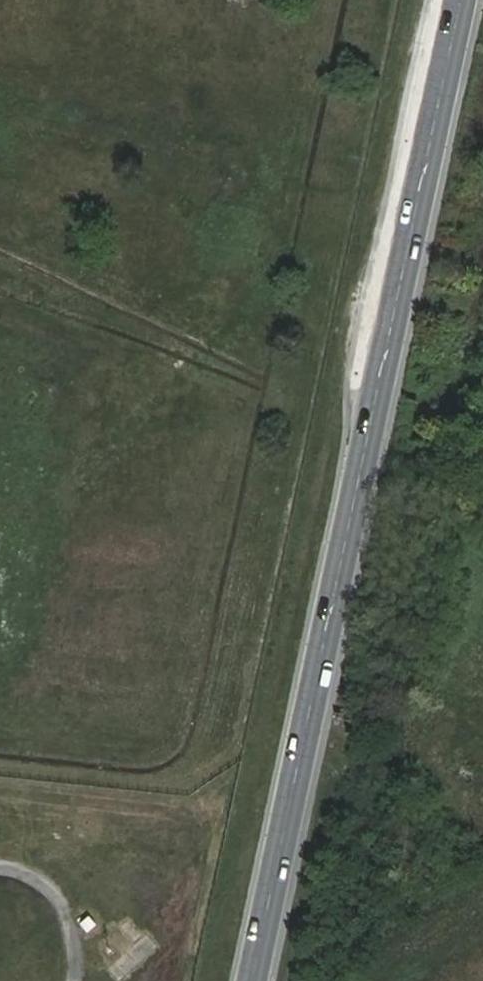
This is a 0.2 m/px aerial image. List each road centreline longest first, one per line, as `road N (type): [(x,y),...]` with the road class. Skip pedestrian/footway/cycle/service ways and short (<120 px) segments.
road 1 (secondary): [(456,0),(251,980)]

